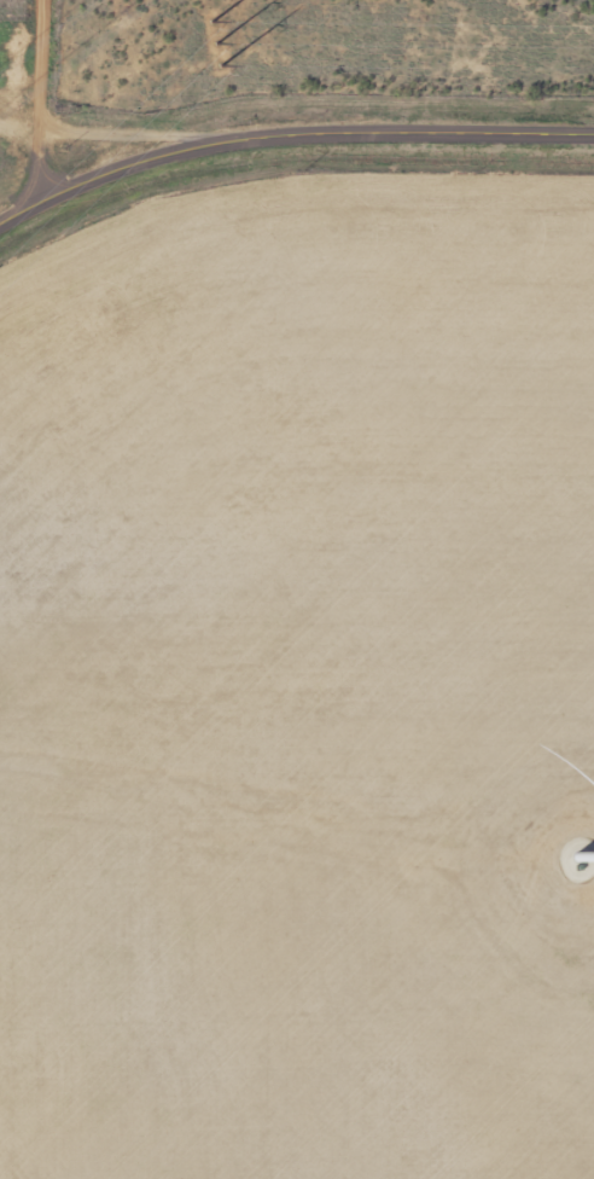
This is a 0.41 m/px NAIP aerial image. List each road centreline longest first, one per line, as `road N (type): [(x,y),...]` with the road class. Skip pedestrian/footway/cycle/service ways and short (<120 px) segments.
road 1 (tertiary): [(0,228),(113,170),(237,144),(593,137)]
road 2 (track): [(50,199),(40,121),(46,66)]

